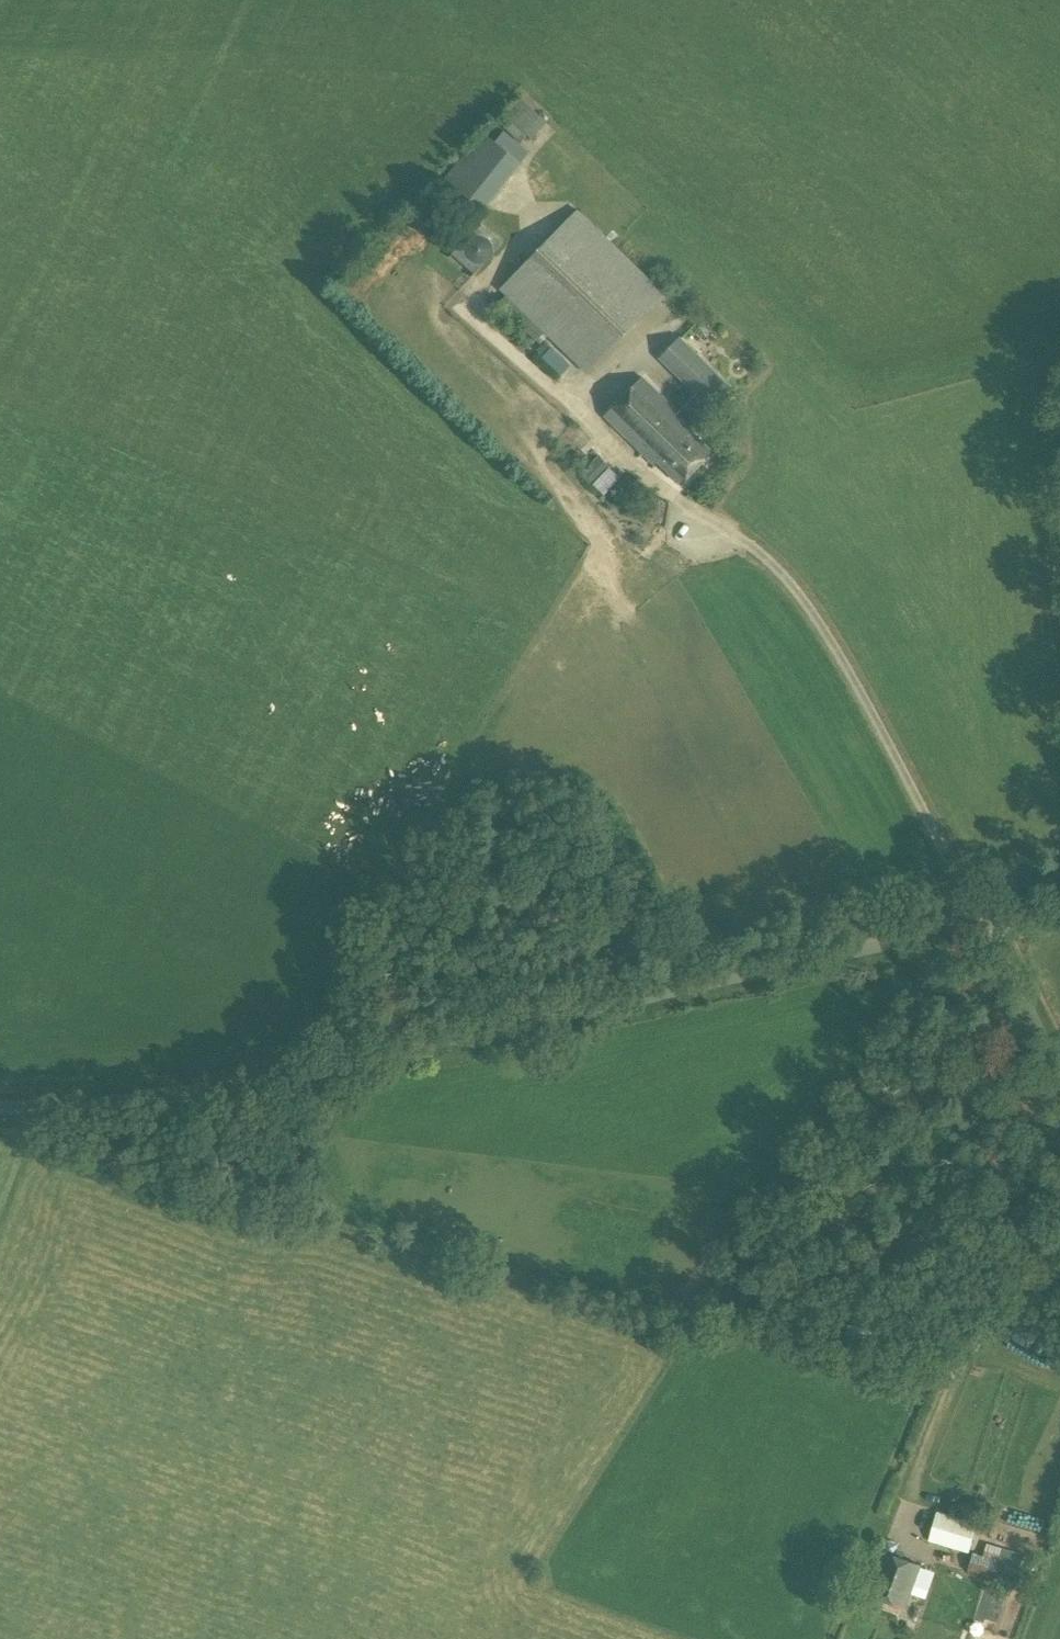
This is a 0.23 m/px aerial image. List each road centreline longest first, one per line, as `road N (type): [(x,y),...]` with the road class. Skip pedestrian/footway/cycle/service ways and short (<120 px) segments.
road 1 (unclassified): [(0,1104),(168,1092),(985,925)]
road 2 (unclassified): [(1059,1071),(985,925)]

